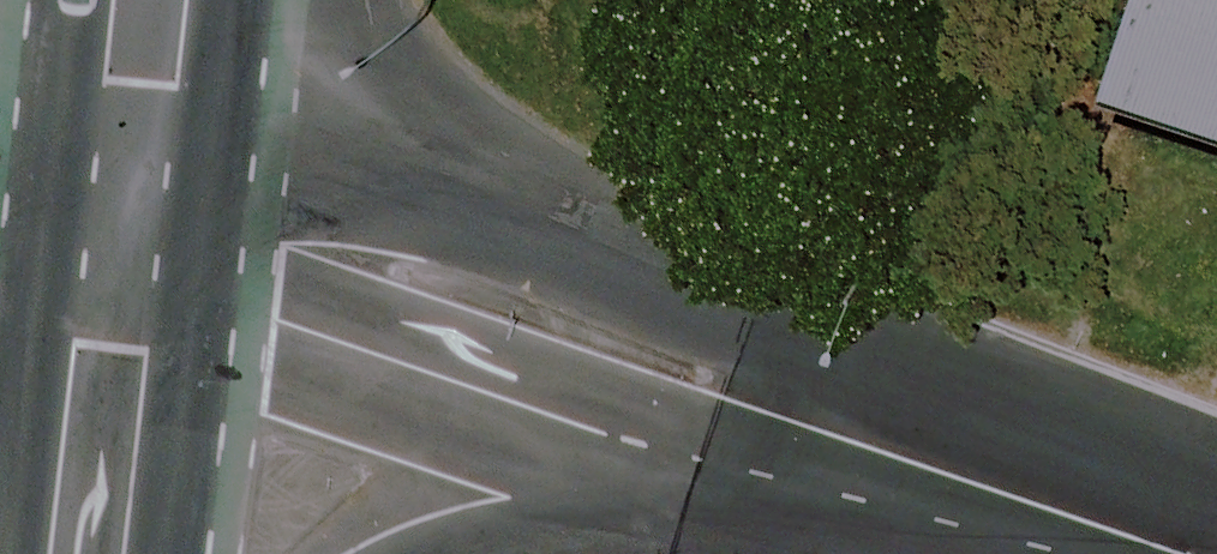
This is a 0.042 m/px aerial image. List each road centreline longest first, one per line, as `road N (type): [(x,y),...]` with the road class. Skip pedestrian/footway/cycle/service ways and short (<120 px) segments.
road 1 (tertiary): [(127,213),(856,457)]
road 2 (tertiary): [(856,457),(548,534),(498,553)]
road 3 (trunk): [(119,553),(140,353),(127,213)]
road 4 (tertiary): [(856,457),(1146,553)]
road 5 (trunk): [(127,213),(110,80),(119,0)]
road 6 (unclassified): [(0,169),(127,213)]

